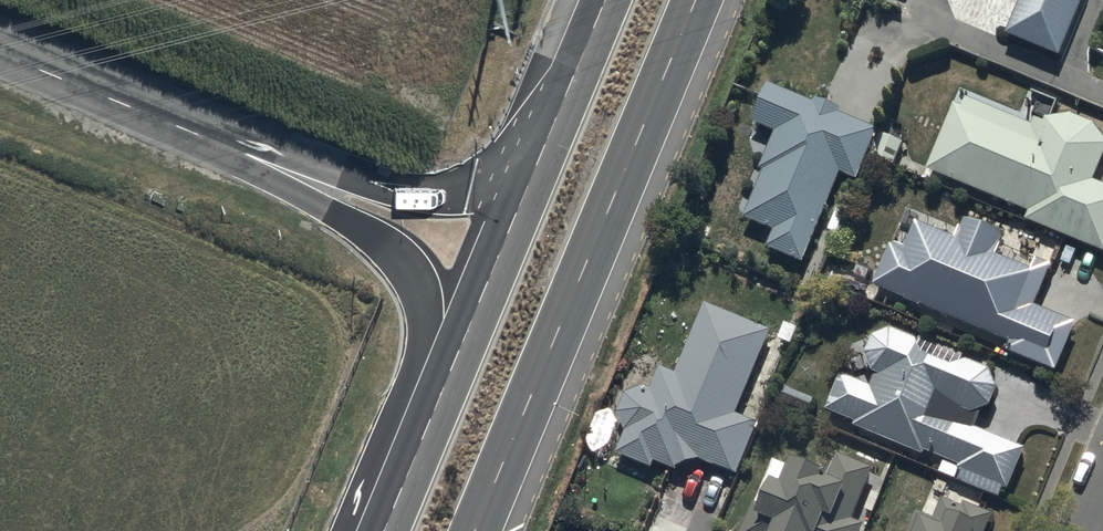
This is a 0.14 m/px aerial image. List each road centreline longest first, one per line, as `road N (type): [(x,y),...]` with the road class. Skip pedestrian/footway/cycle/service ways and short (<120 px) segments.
road 1 (trunk): [(697,0),(476,530)]
road 2 (trunk): [(433,415),(569,88)]
road 3 (trunk): [(277,166),(345,170),(442,193),(476,186),(526,152),(569,88)]
road 4 (trunk): [(433,415),(424,298),(415,277),(403,259),(325,211),(277,166)]
road 5 (unclassified): [(277,166),(0,51)]
road 6 (trunk): [(383,530),(433,415)]

